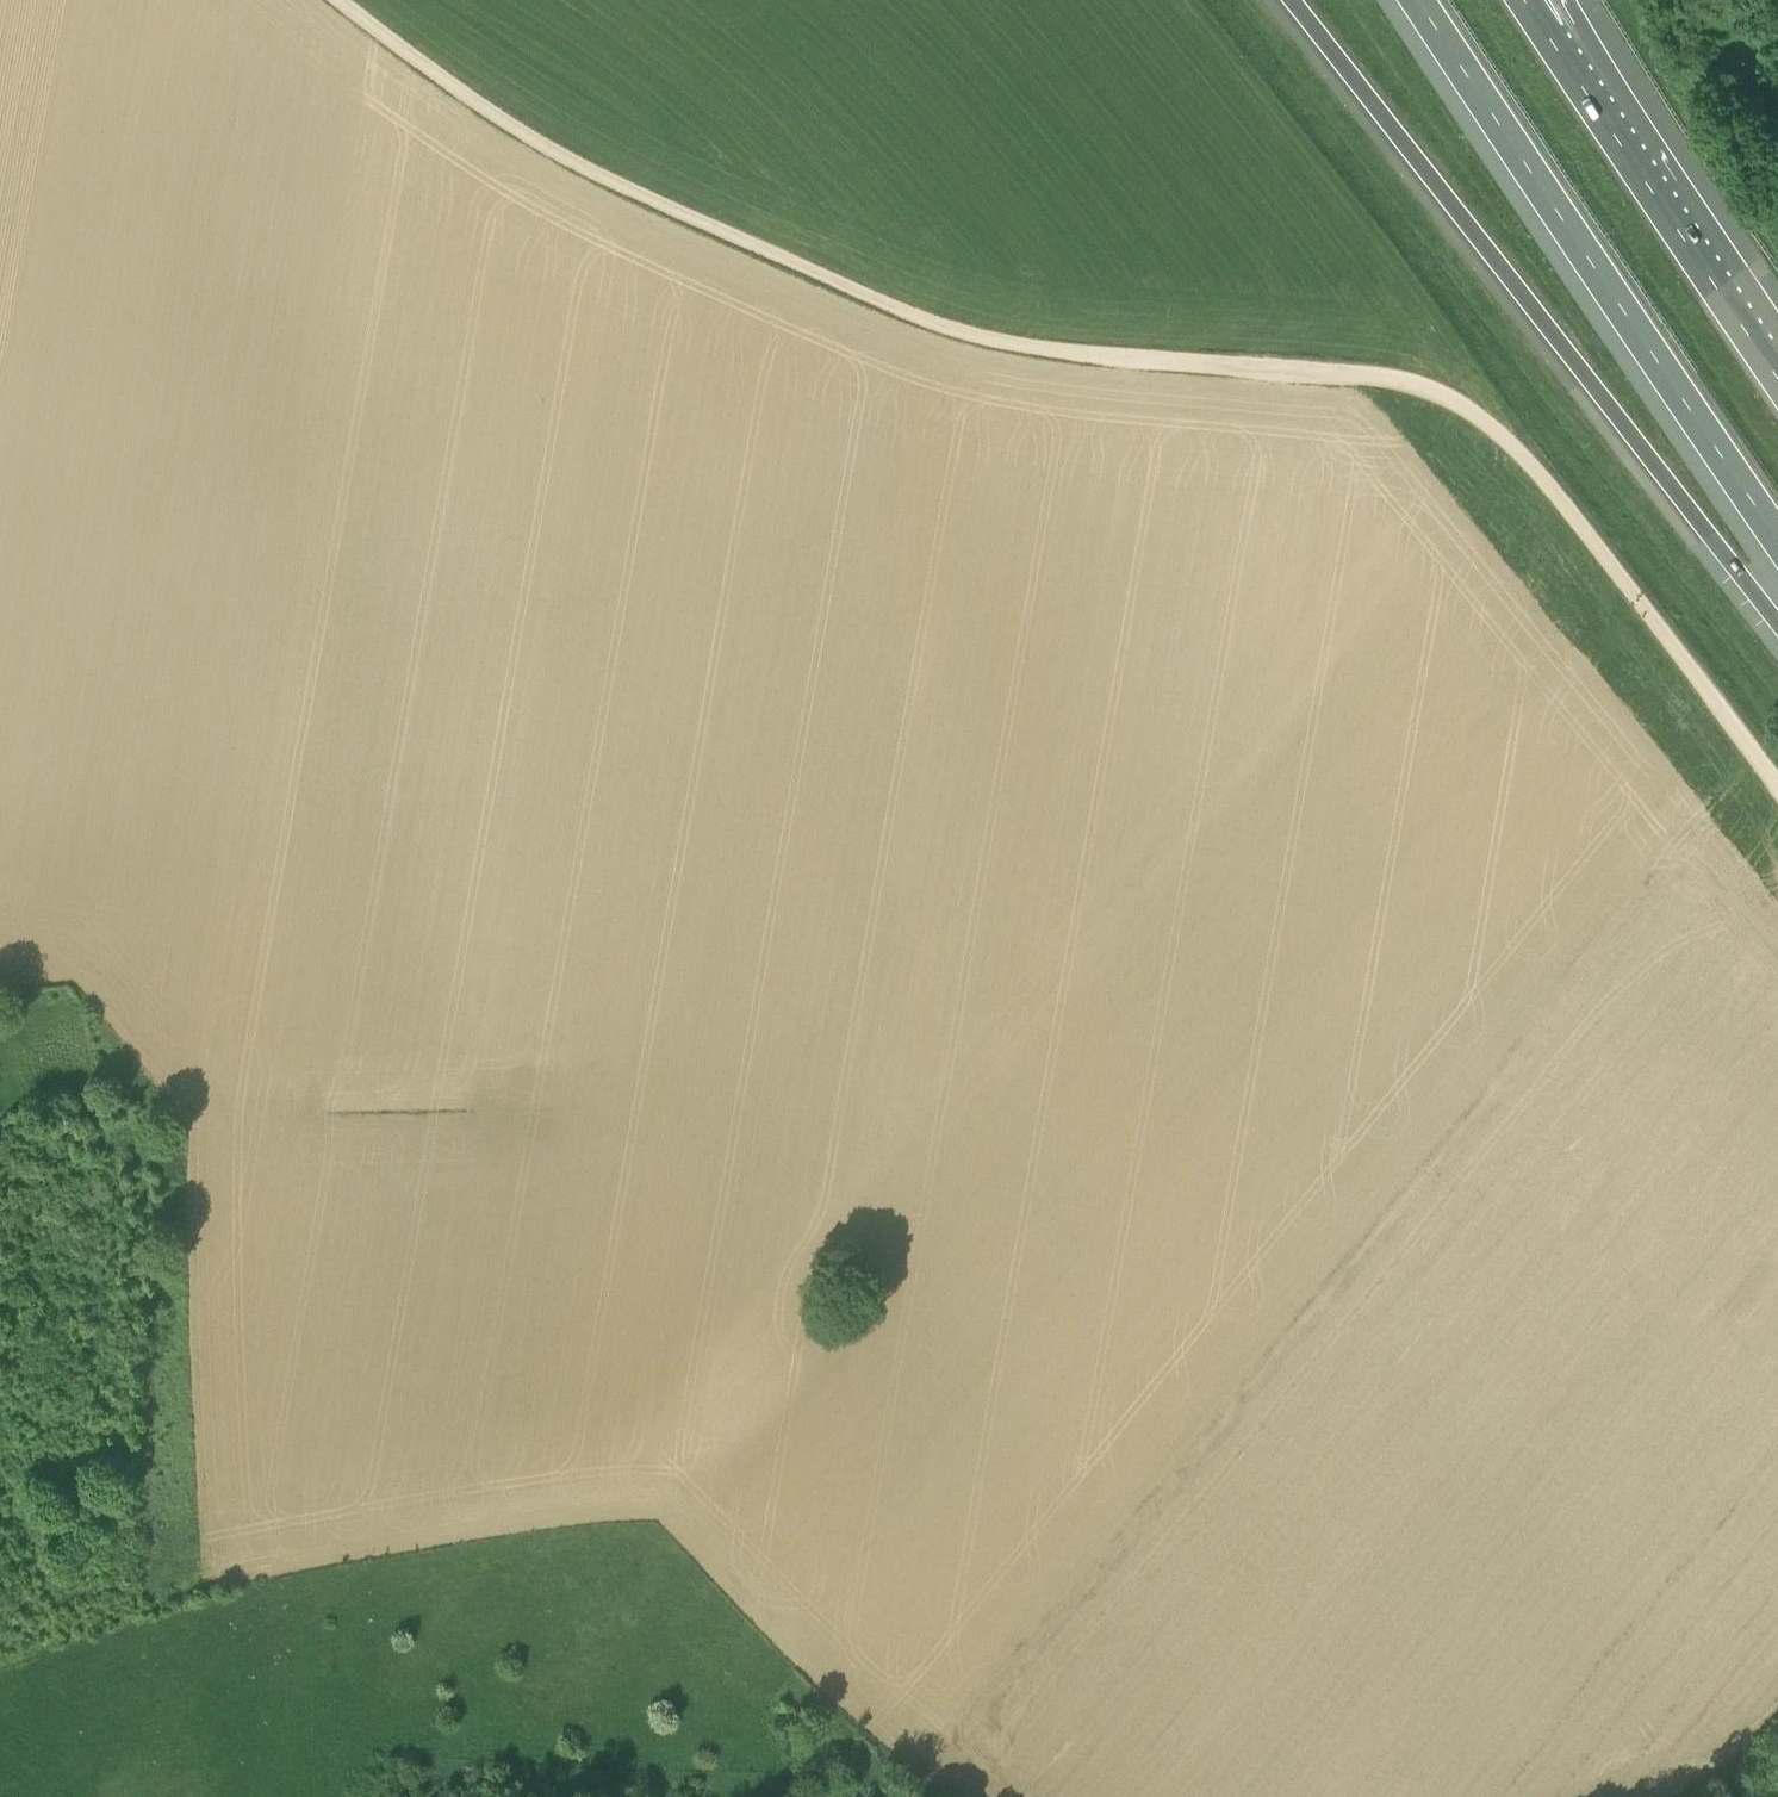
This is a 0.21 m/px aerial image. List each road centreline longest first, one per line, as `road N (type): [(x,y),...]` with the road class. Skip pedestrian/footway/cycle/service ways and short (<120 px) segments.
road 1 (track): [(1777,782),(1532,463),(1466,404),(1385,374),(1053,352),(918,319),(569,162),(342,0)]
road 2 (motorway): [(1290,0),(1777,626)]
road 3 (motorway): [(1419,0),(1777,538)]
road 4 (motorway): [(1777,379),(1552,41)]

